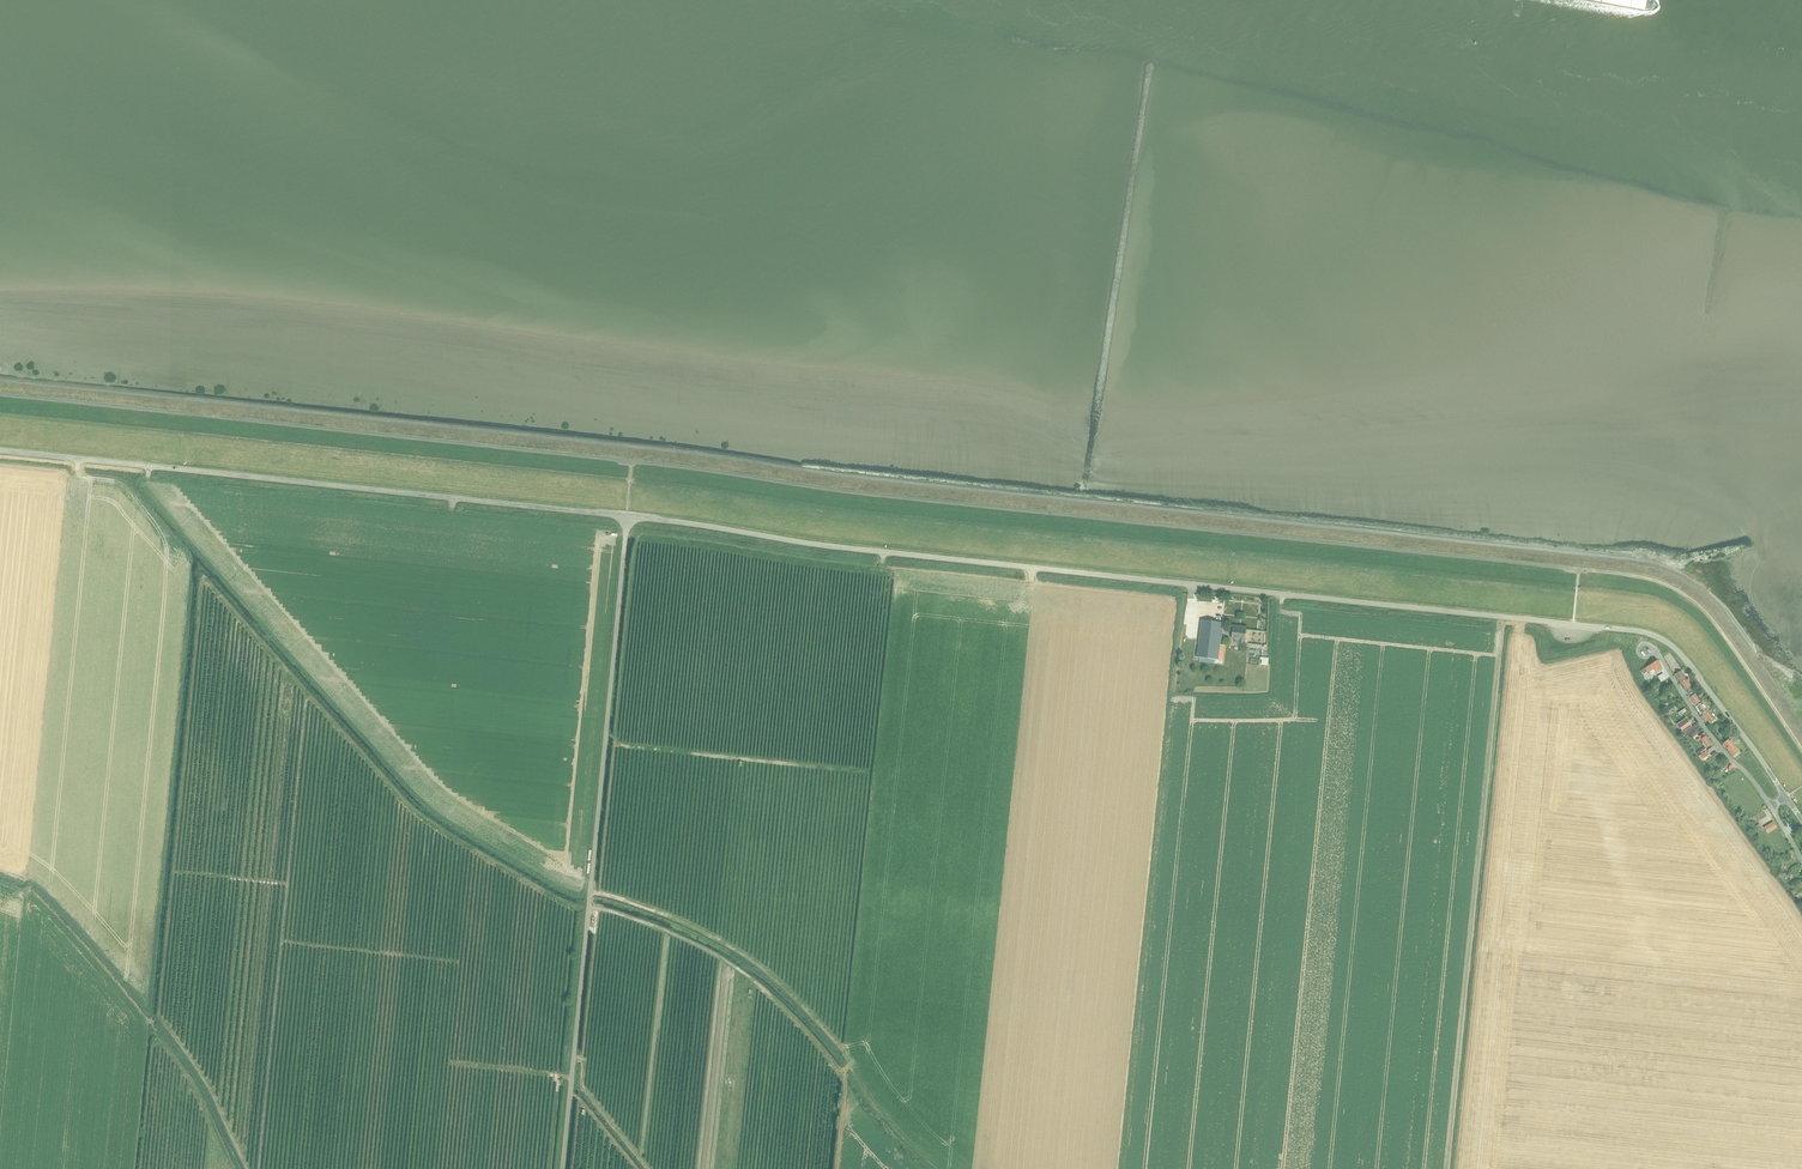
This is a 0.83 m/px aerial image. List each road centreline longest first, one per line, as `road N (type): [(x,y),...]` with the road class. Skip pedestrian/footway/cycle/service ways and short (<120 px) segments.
road 1 (unclassified): [(1786,796),(1686,662),(1645,632),(831,546),(627,515)]
road 2 (unclassified): [(562,1168),(627,515)]
road 3 (unclassified): [(627,515),(0,451)]
road 4 (residential): [(1770,806),(1657,653)]
road 5 (track): [(248,1168),(206,1083),(163,1022)]

